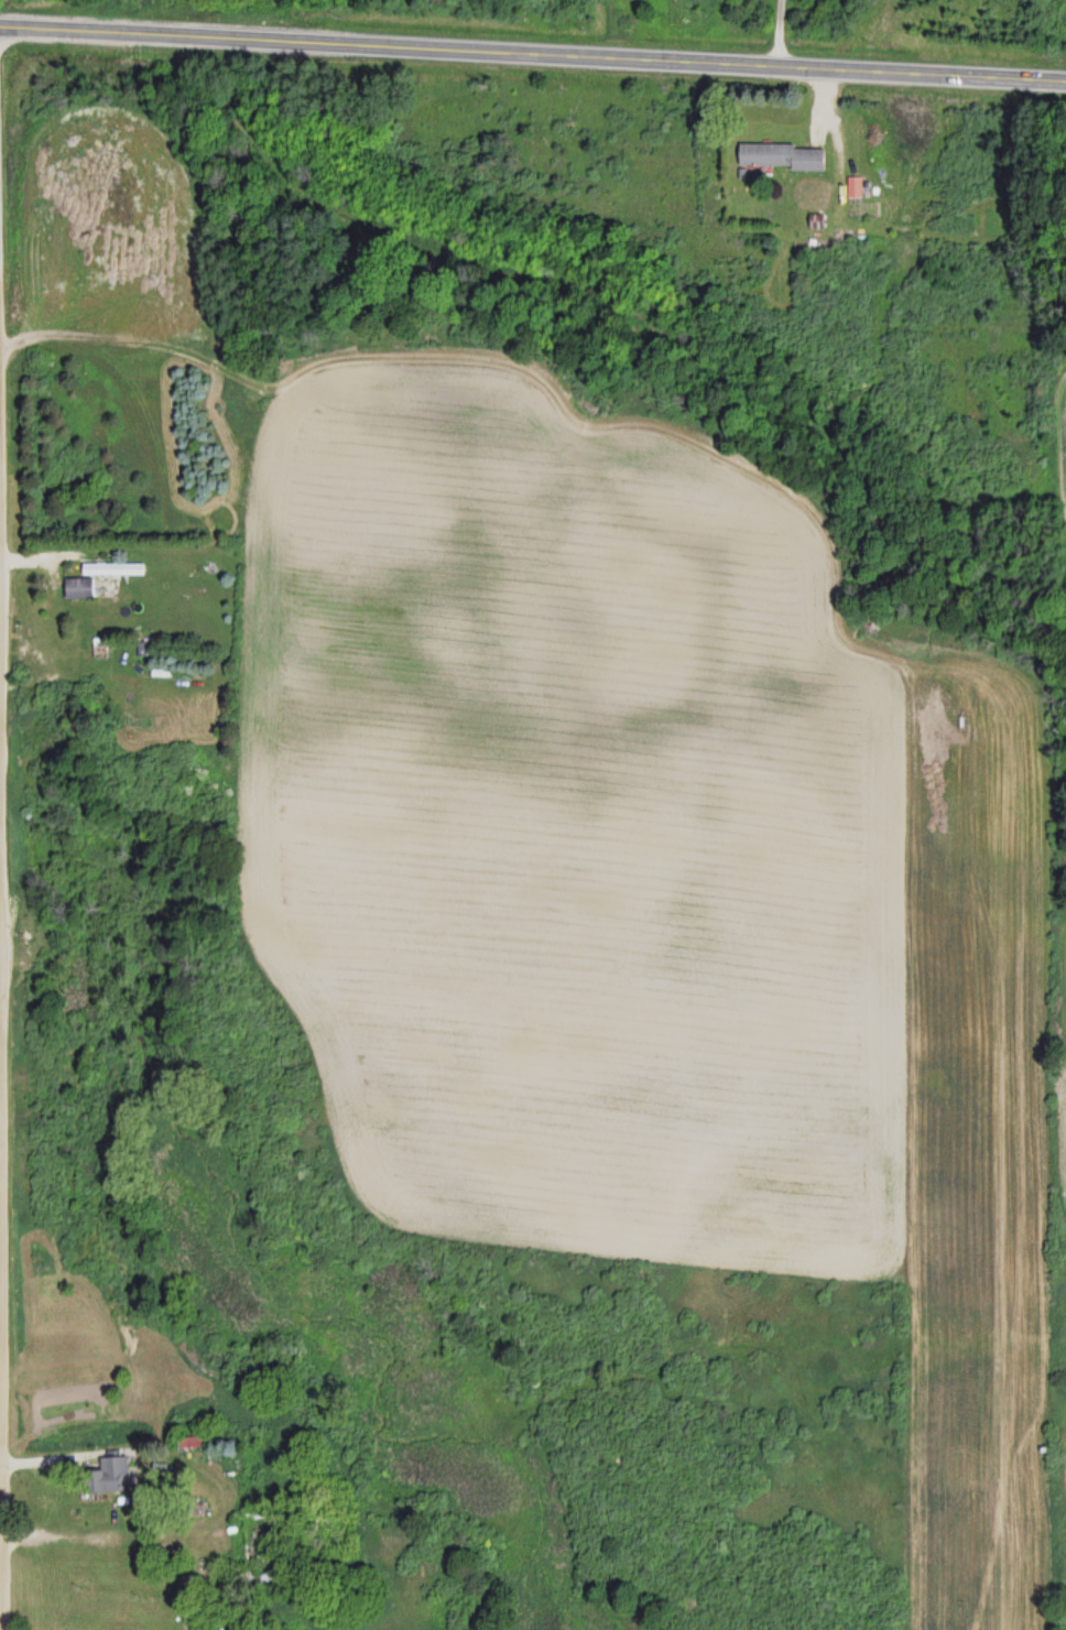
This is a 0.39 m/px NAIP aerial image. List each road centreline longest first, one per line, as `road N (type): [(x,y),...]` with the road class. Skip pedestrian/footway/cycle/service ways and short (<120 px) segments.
road 1 (tertiary): [(0,30),(1065,84)]
road 2 (residential): [(4,1629),(0,1295)]

